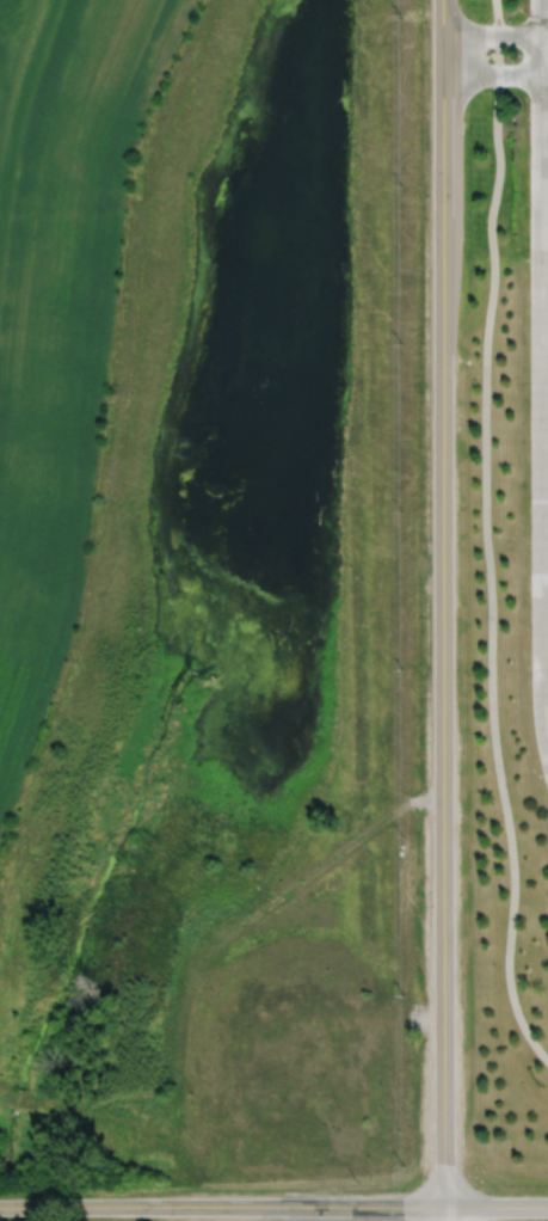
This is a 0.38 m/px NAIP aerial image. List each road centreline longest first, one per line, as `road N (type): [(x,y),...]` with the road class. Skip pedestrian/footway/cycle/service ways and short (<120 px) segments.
road 1 (tertiary): [(444,1204),(442,0)]
road 2 (residential): [(547,751),(536,441),(546,74)]
road 3 (tertiary): [(0,1206),(547,1204)]

